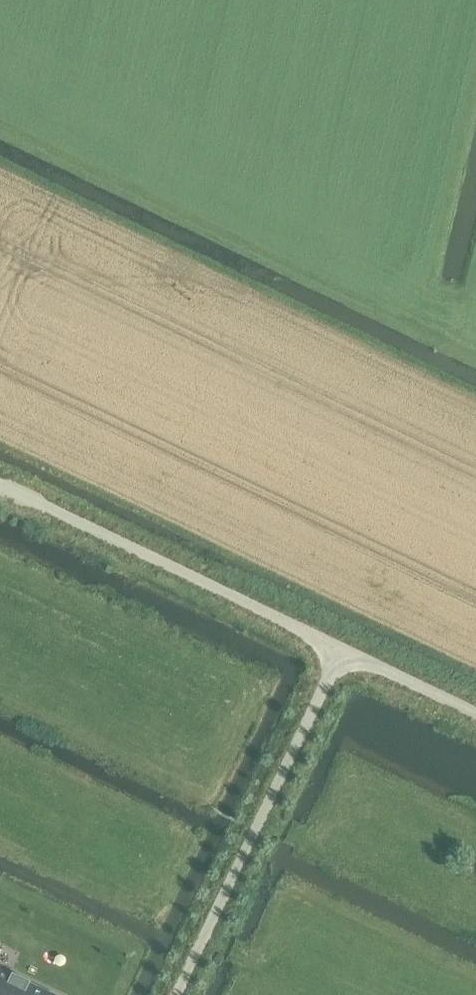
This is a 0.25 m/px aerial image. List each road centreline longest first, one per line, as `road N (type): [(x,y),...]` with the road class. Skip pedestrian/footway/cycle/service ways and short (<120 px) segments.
road 1 (residential): [(337,649),(173,994)]
road 2 (residential): [(0,488),(337,649)]
road 3 (residential): [(337,649),(475,715)]

